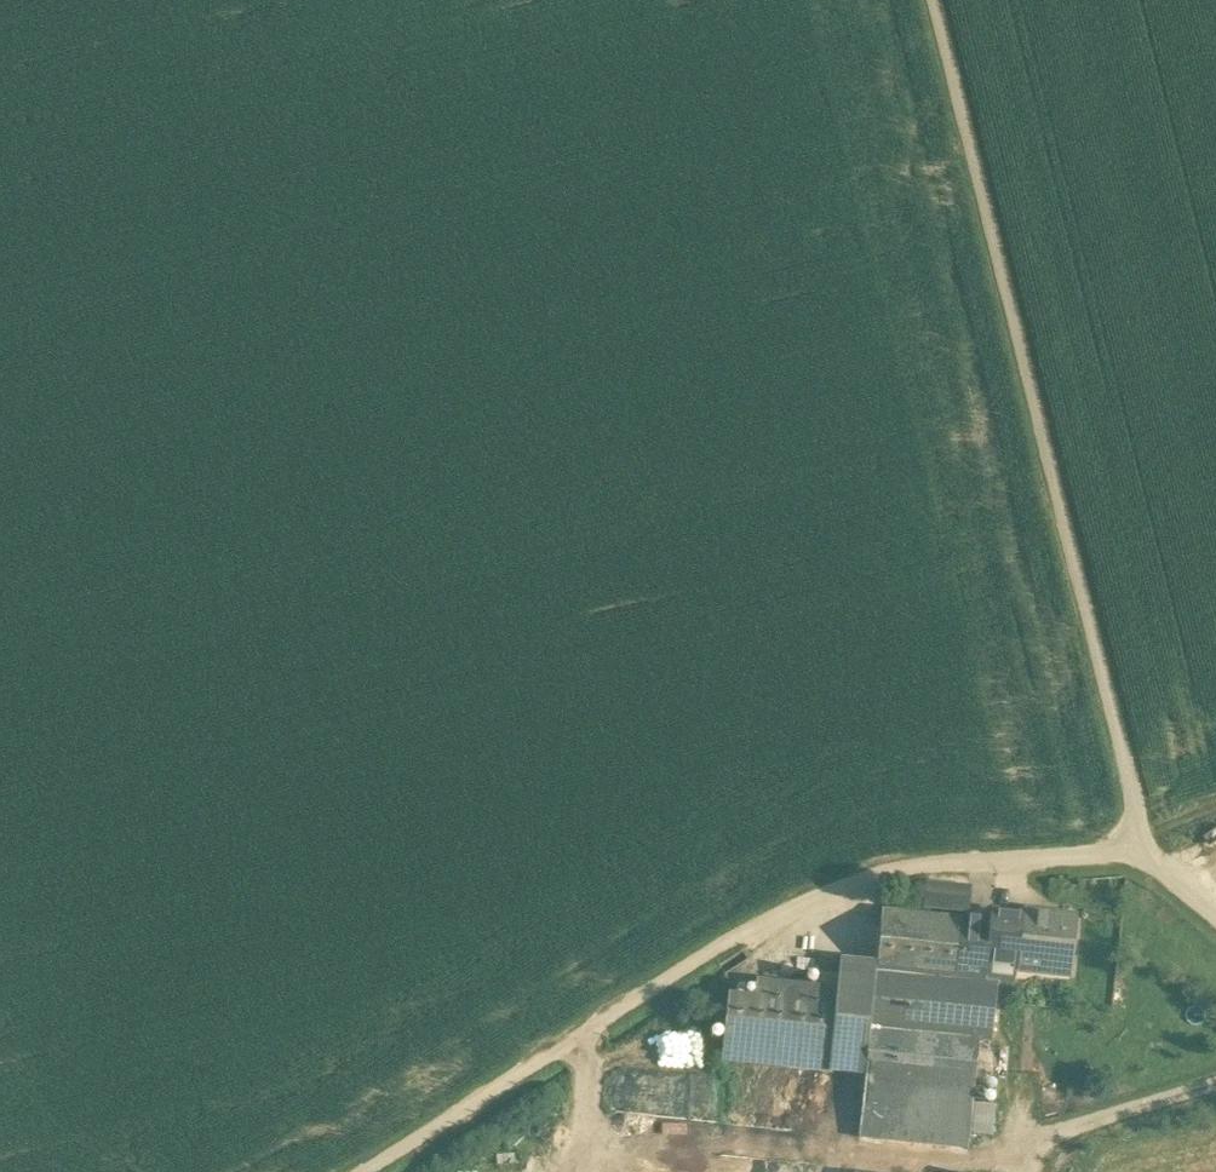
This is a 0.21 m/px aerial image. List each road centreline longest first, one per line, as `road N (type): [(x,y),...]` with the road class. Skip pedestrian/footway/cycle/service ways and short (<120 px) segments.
road 1 (track): [(922,0),(1137,844)]
road 2 (track): [(1137,844),(842,874),(711,949),(371,1171)]
road 3 (track): [(1023,1146),(1215,1088)]

